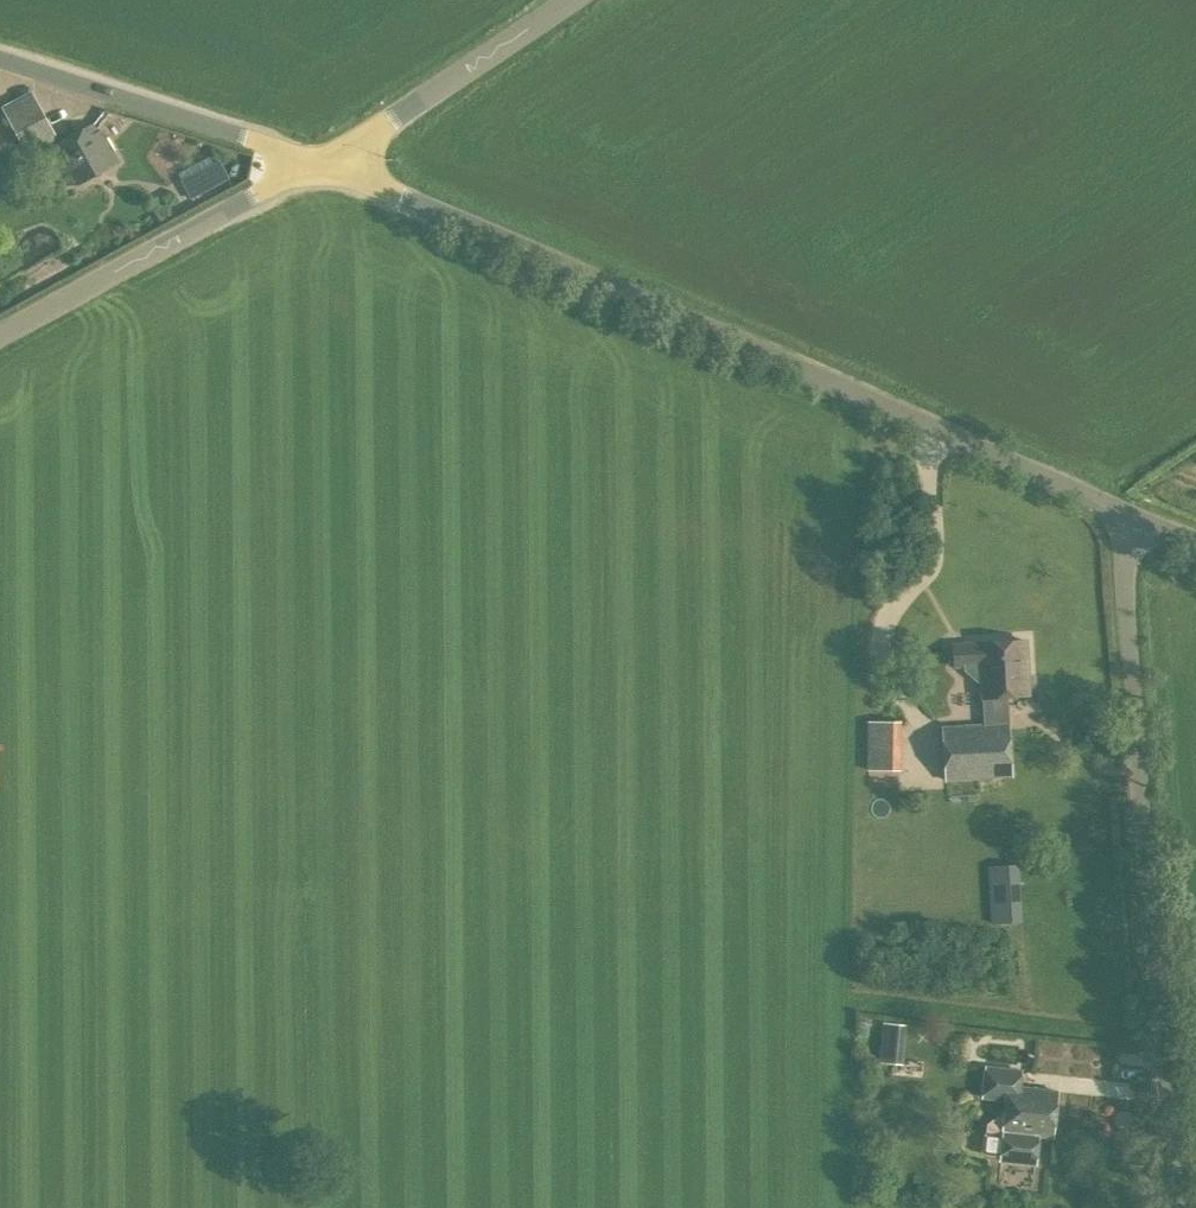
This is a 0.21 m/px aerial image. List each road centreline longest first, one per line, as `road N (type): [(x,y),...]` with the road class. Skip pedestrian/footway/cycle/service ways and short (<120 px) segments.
road 1 (tertiary): [(1123,509),(318,160)]
road 2 (unclassified): [(1176,1207),(1123,509)]
road 3 (tertiary): [(0,335),(318,160)]
road 4 (tertiary): [(318,160),(0,56)]
road 5 (tertiary): [(318,160),(568,0)]

